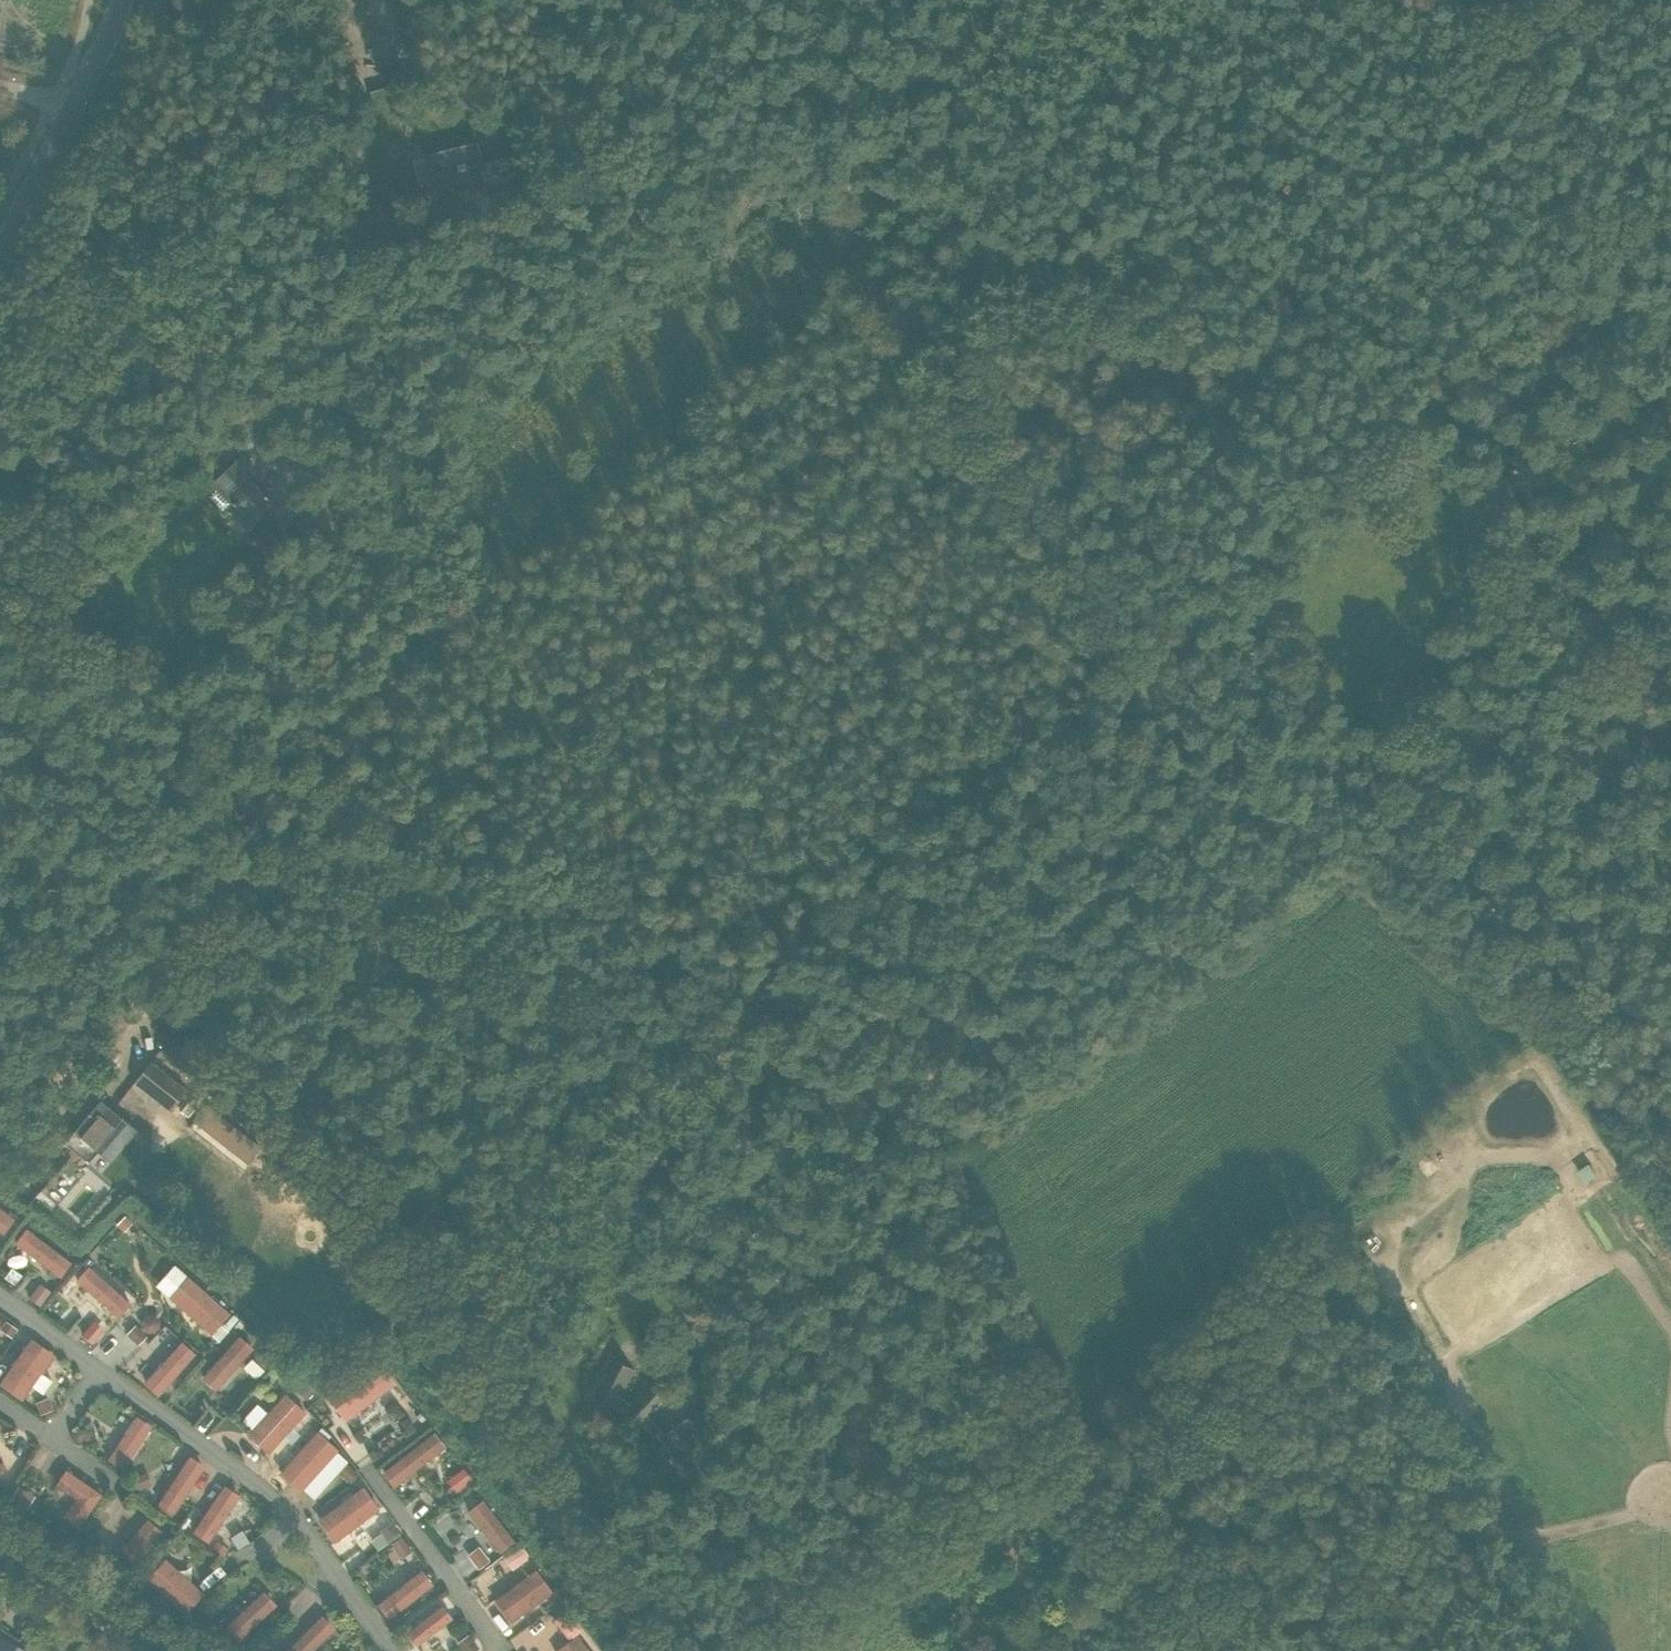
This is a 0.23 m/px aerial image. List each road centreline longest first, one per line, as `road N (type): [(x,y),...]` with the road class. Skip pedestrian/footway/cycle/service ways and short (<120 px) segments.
road 1 (track): [(1670,1217),(1548,1030),(1513,1016),(1351,895),(1130,696),(995,283),(928,0)]
road 2 (track): [(0,1555),(151,1650)]
road 3 (tertiary): [(0,251),(74,107)]
road 4 (track): [(1670,1023),(1579,1019),(1548,1030)]

